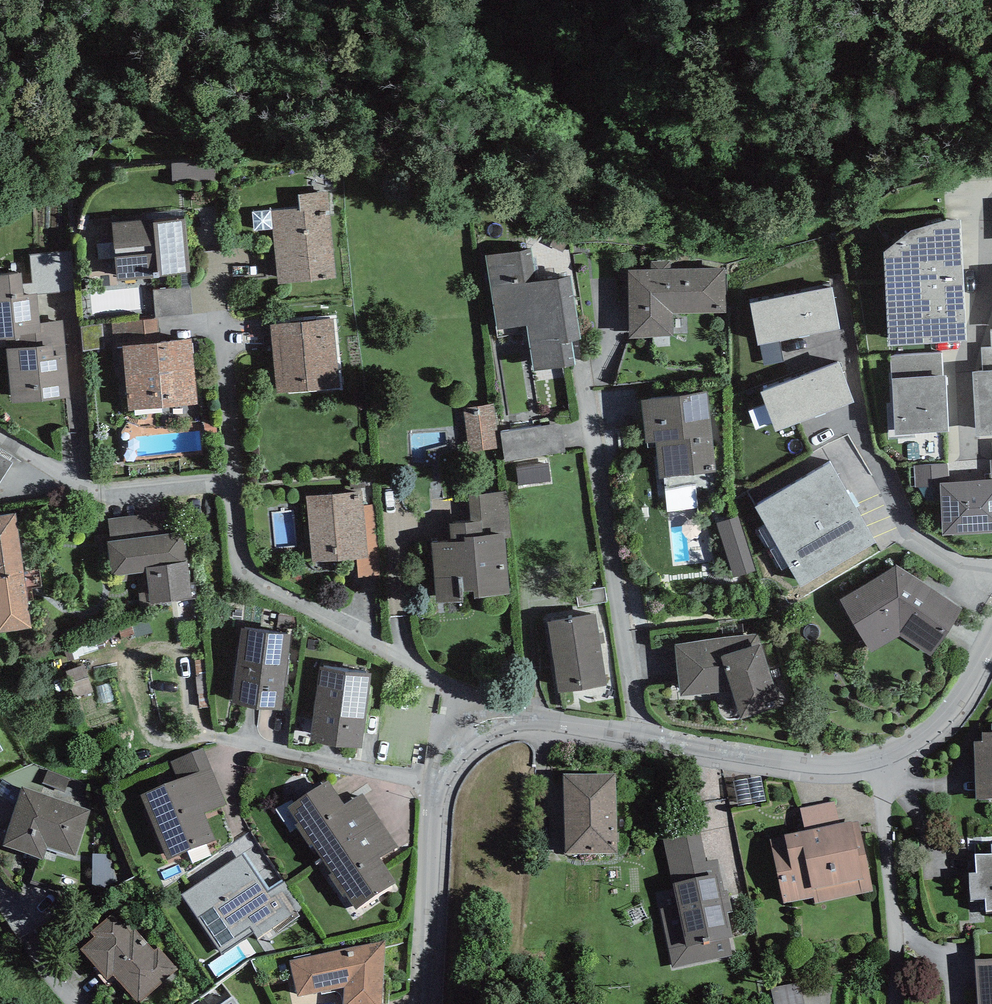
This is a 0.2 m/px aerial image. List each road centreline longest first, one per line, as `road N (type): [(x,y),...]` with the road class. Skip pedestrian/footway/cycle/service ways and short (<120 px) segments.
road 1 (residential): [(0,429),(104,497),(236,484),(244,575),(457,692),(479,729)]
road 2 (residential): [(642,742),(738,763),(879,768),(968,697),(991,644)]
road 3 (residential): [(586,390),(642,742)]
road 4 (residential): [(428,1003),(441,784),(479,729)]
road 5 (residential): [(479,729),(525,720),(642,742)]

